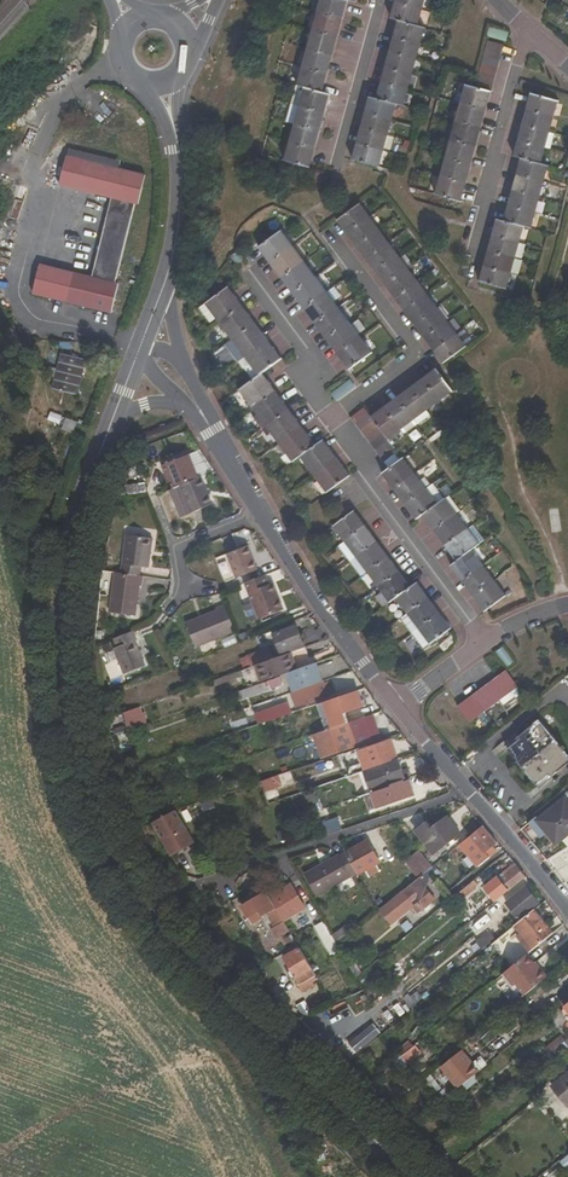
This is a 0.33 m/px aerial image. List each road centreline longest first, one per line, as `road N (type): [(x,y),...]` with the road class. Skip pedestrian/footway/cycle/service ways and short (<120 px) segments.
road 1 (residential): [(147,907),(112,860),(73,744),(64,602),(114,419)]
road 2 (residential): [(401,1176),(199,978),(147,907)]
road 3 (residential): [(469,793),(147,907)]
road 4 (residential): [(398,707),(295,573),(246,488)]
road 5 (residential): [(152,317),(180,208),(167,82)]
road 6 (residential): [(567,609),(487,639),(398,707)]
road 7 (residential): [(246,488),(152,317)]
road 8 (residential): [(567,914),(469,793)]

